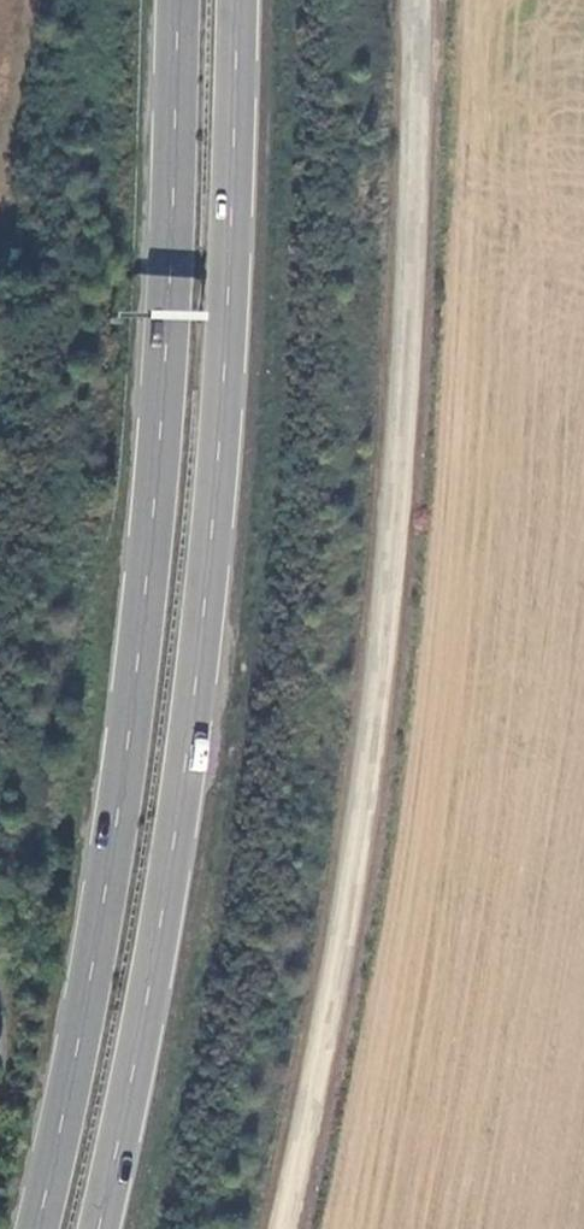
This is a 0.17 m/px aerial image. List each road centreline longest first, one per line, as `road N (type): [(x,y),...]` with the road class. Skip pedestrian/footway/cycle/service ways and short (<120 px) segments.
road 1 (trunk): [(178,0),(162,419),(137,669),(101,921),(39,1228)]
road 2 (unclassified): [(418,0),(409,362),(386,630),(348,914),(284,1228)]
road 3 (trunk): [(100,1228),(159,931),(196,680),(227,319),(237,0)]

